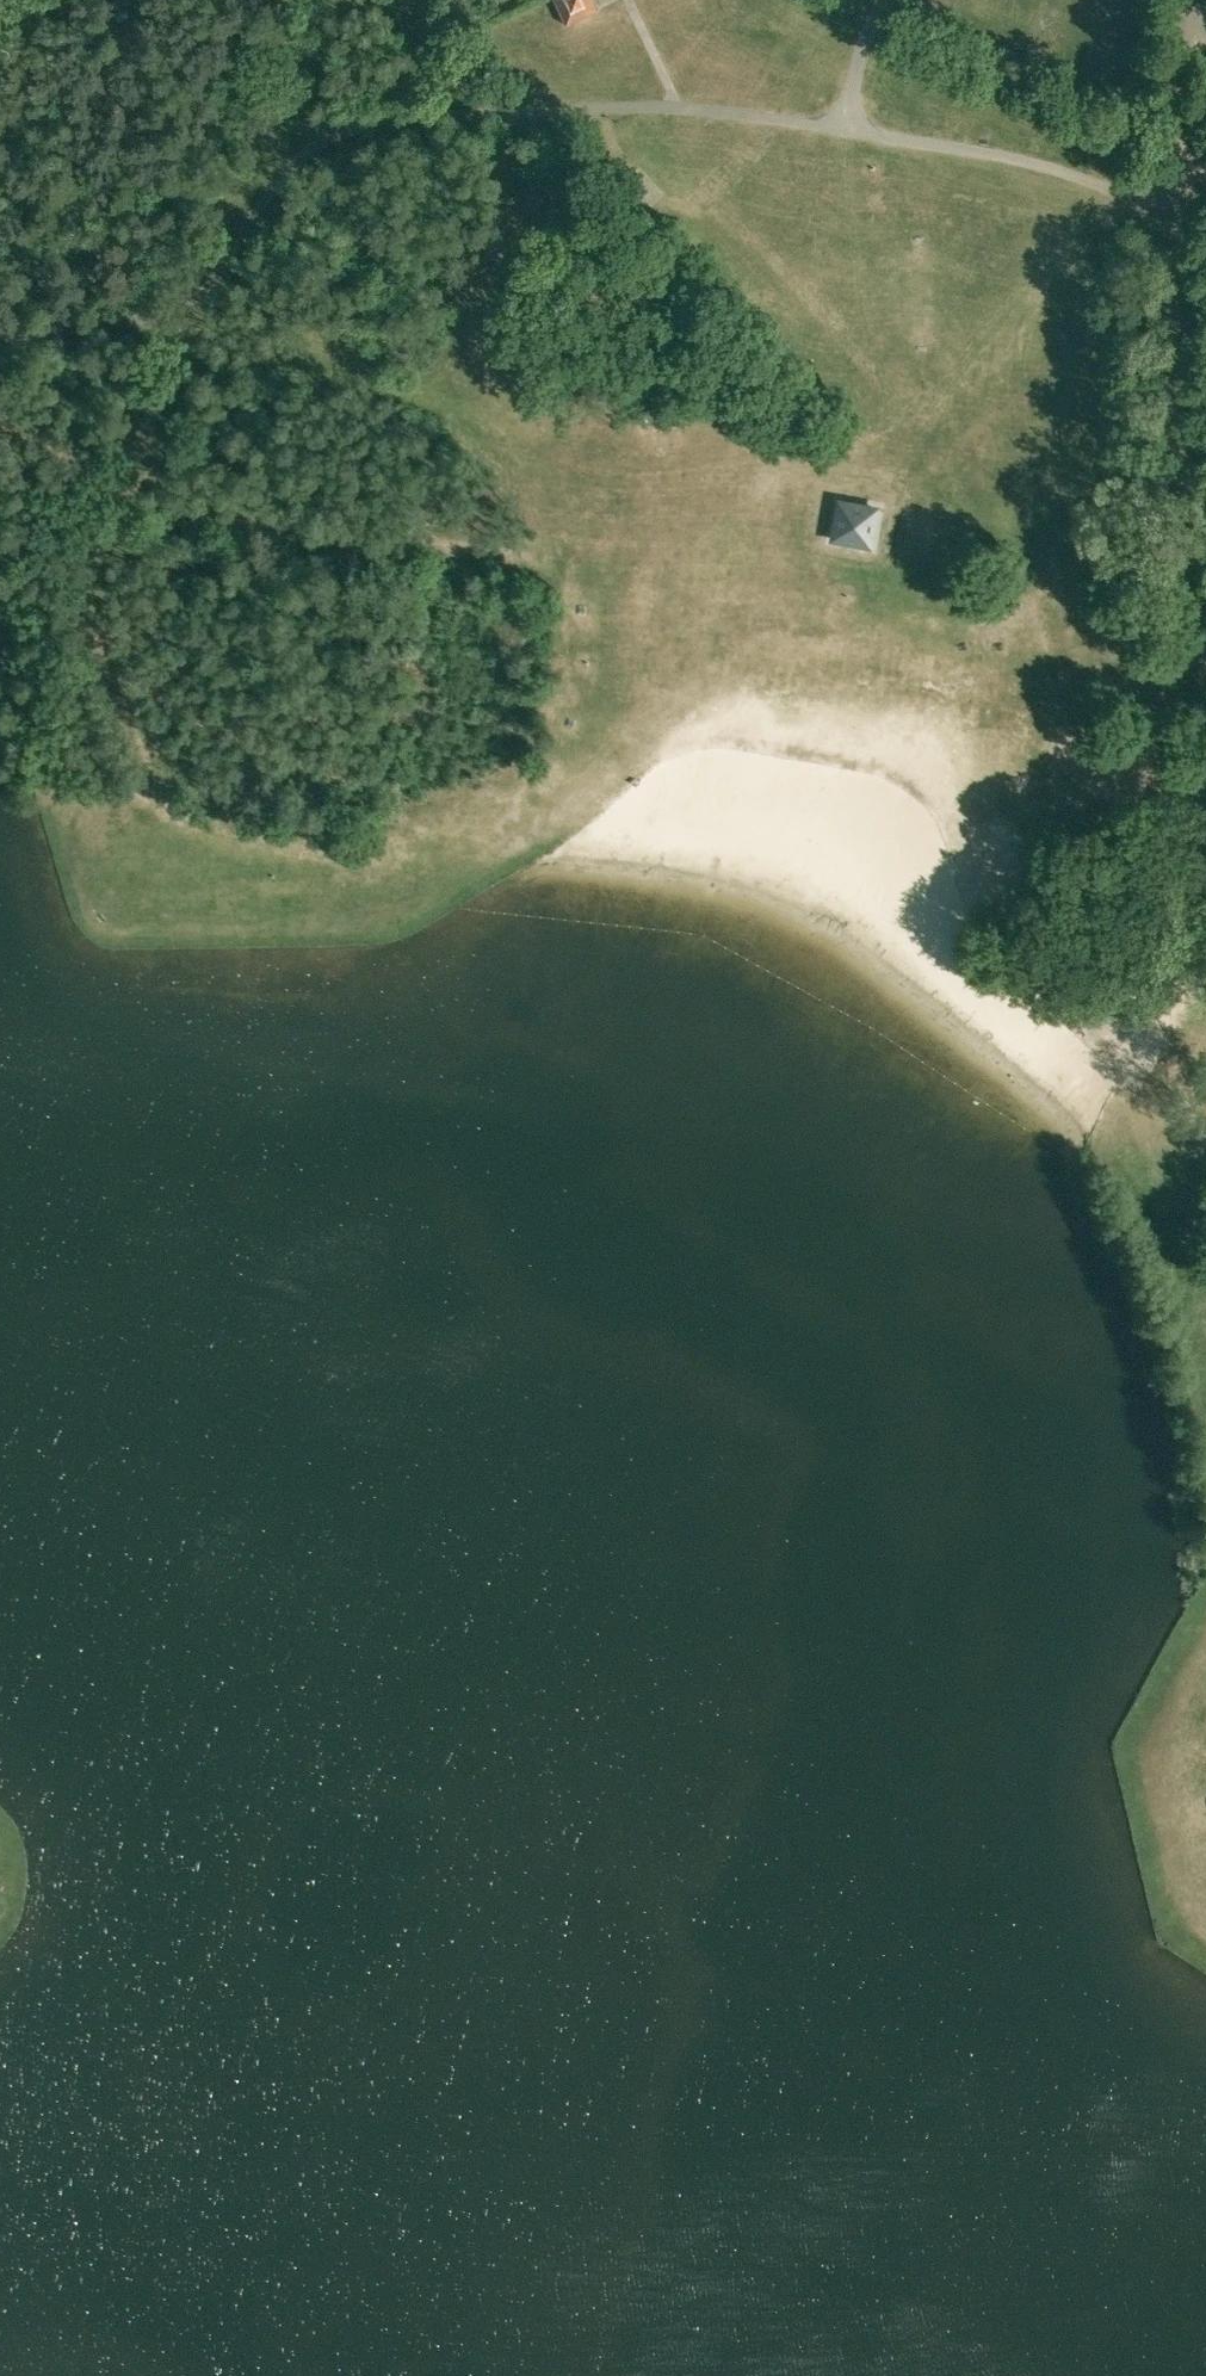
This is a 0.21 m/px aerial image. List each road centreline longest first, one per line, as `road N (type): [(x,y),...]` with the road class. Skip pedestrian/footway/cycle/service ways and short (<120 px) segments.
road 1 (track): [(1205,502),(1181,430),(1179,80),(1186,33)]

